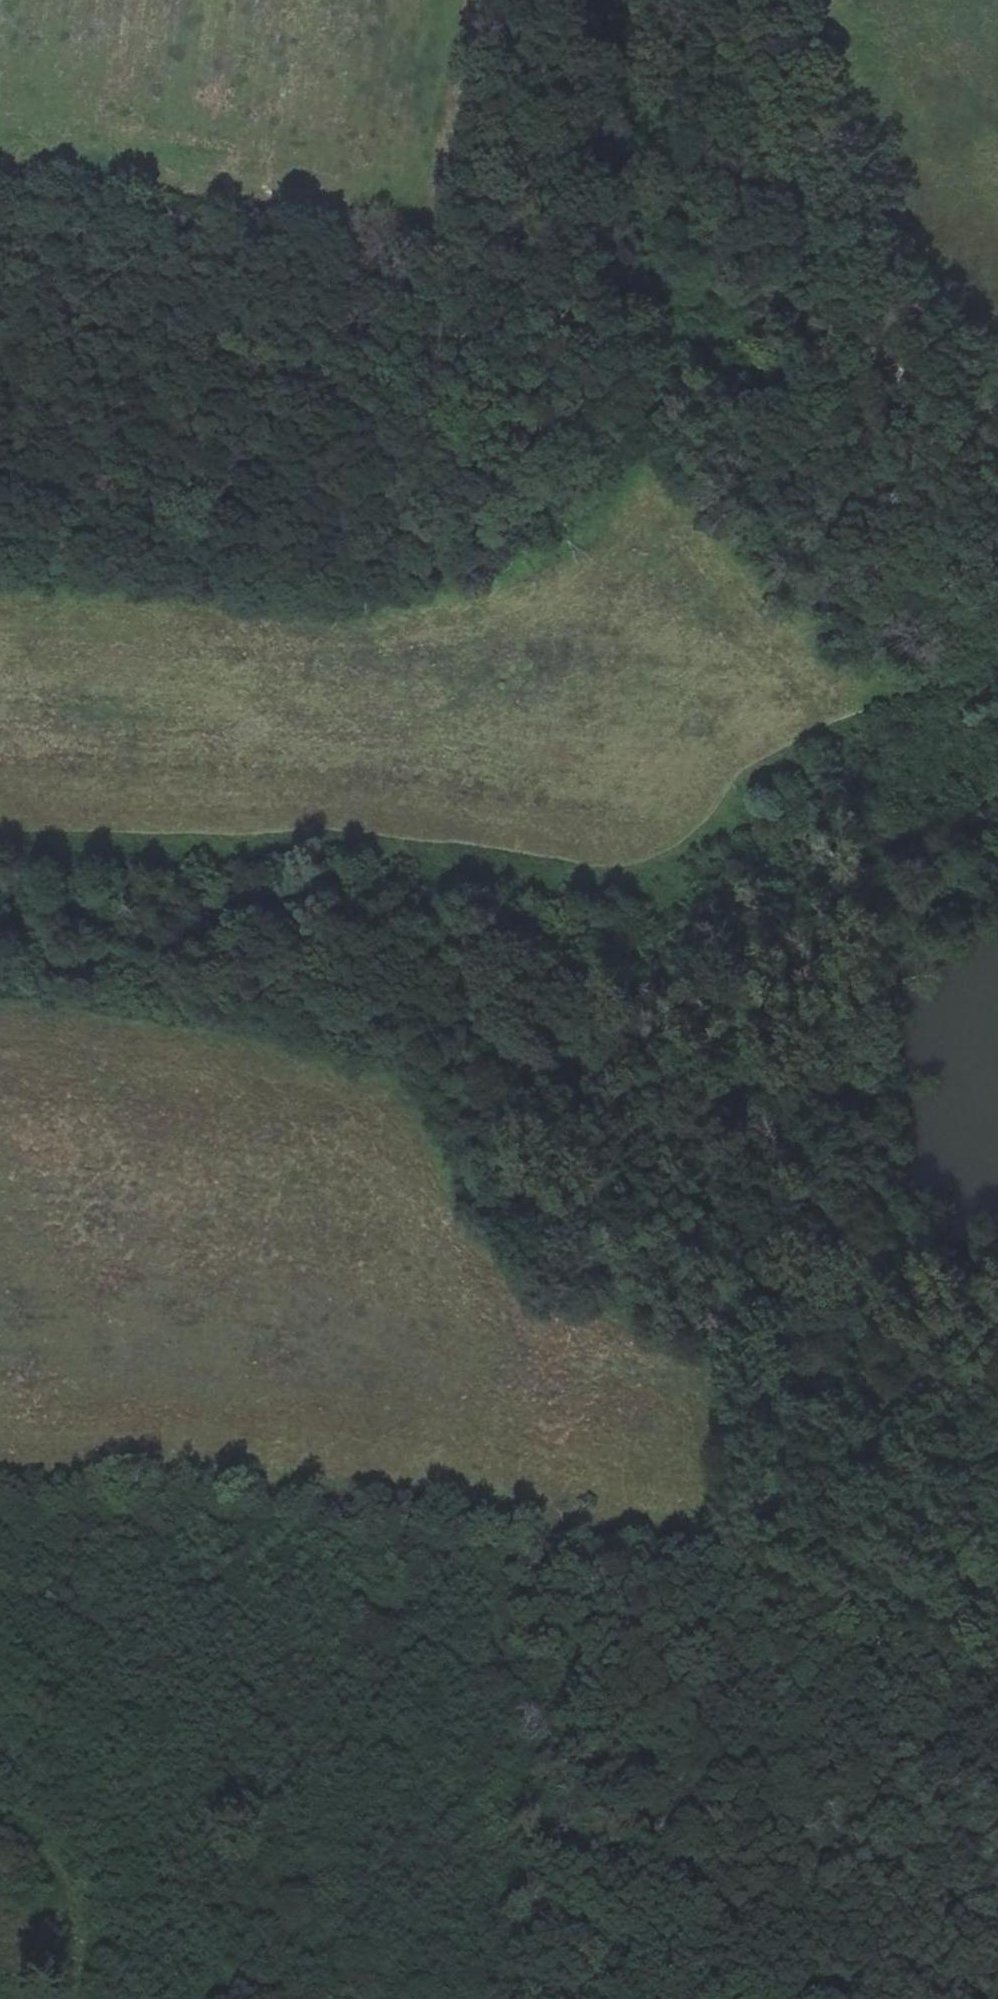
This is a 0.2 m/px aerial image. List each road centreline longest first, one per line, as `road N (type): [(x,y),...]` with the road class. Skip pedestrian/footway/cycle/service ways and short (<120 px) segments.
road 1 (track): [(997,1284),(950,1289),(853,1197),(854,1001),(912,919),(997,891)]
road 2 (track): [(997,458),(936,418),(892,376),(814,250),(760,0)]

